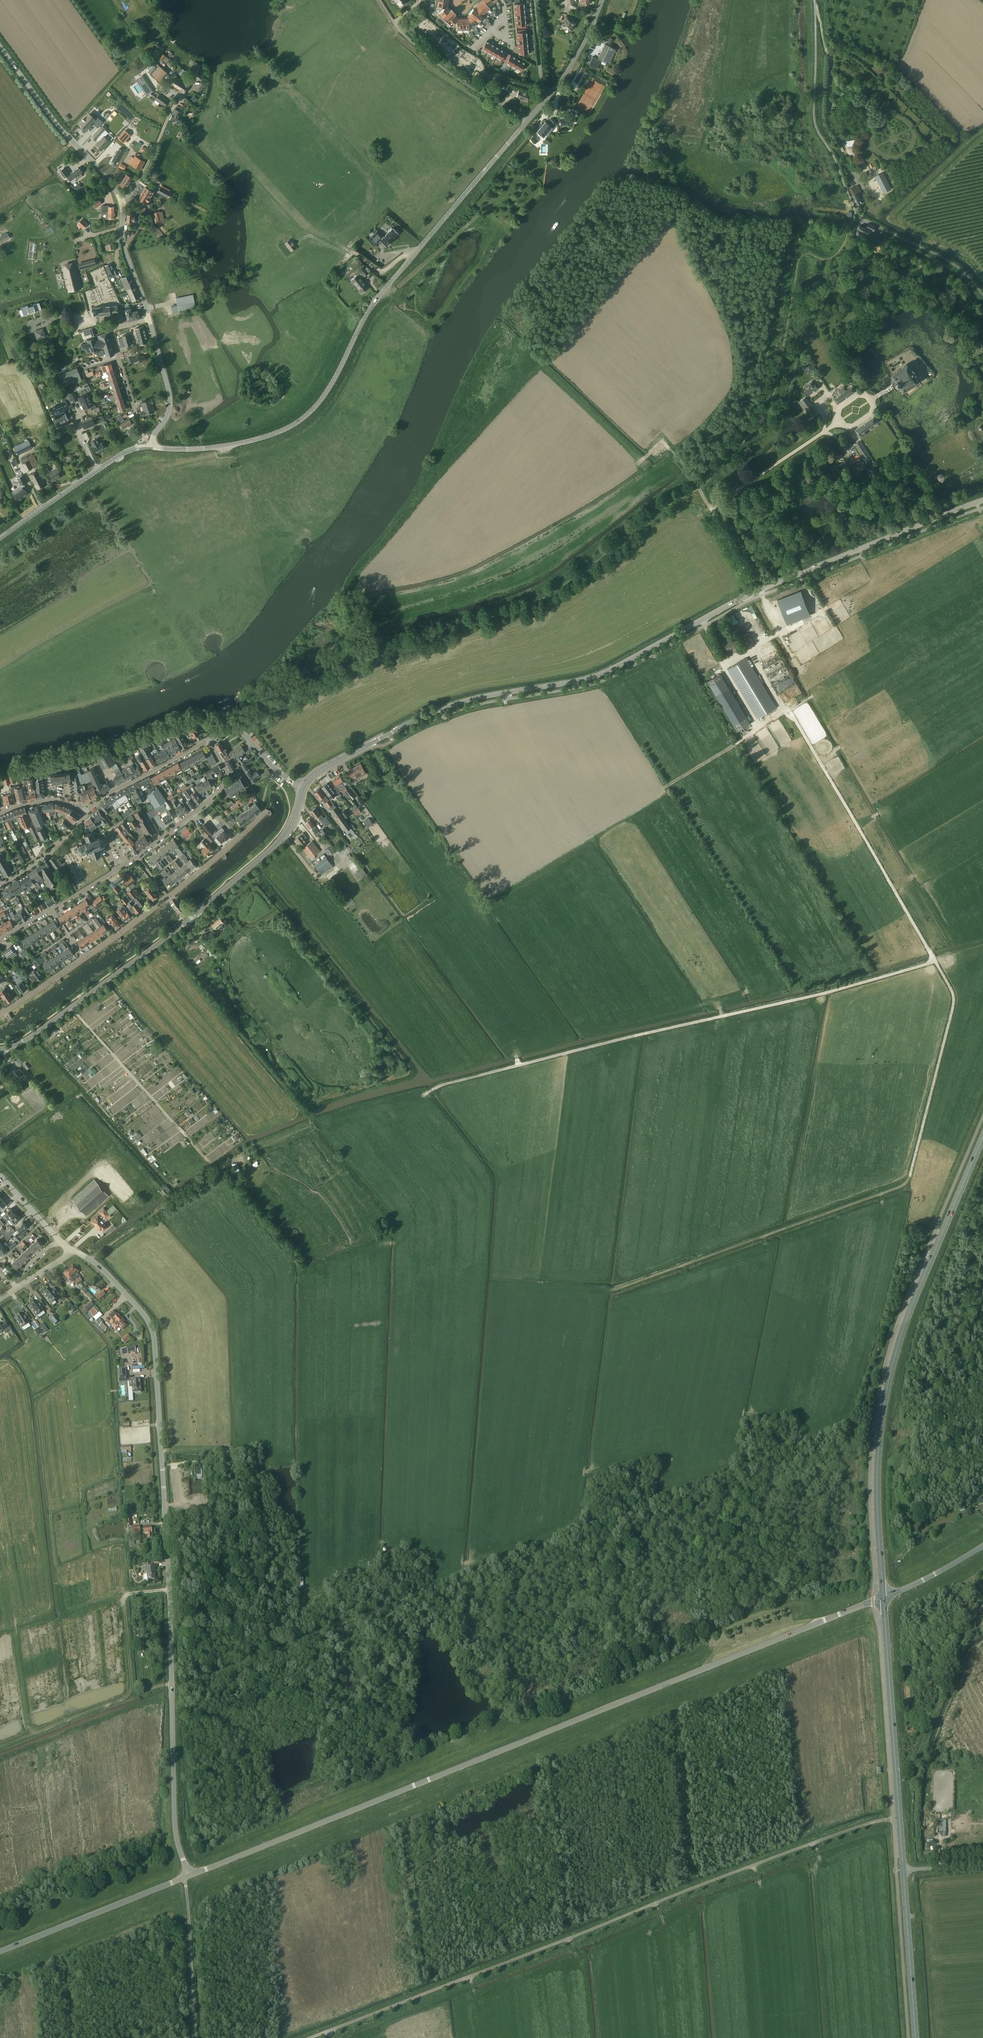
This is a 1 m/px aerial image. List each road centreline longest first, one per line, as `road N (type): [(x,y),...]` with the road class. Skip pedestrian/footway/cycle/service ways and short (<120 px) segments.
road 1 (track): [(328,1121),(440,1085),(936,961),(955,994),(910,1181),(612,1290),(583,1310)]
road 2 (tertiary): [(185,1877),(882,1597)]
road 3 (tertiary): [(304,786),(432,713),(605,673),(758,591),(982,501)]
road 4 (tertiary): [(185,1877),(176,1834),(153,1328),(103,1269),(72,1250)]
road 5 (unclassified): [(305,2037),(893,1819)]
road 6 (tertiary): [(151,447),(237,444),(309,413),(380,294),(526,121)]
road 7 (primary): [(882,1597),(879,1449),(890,1377),(982,1135)]
road 8 (tertiary): [(0,1049),(22,1043),(161,942),(273,848),(304,786)]
road 9 (unclassified): [(982,295),(955,265),(855,212),(814,123),(815,0)]
road 10 (track): [(936,961),(791,714),(735,743)]
road 11 (track): [(0,1745),(132,1696),(124,1596),(168,1590)]
road 12 (primary): [(903,1870),(882,1597)]
road 13 (track): [(797,189),(702,151),(730,63),(738,0)]
road 14 (track): [(71,1008),(210,1163)]
road 15 (tertiary): [(0,1952),(185,1877)]
road 16 (tertiary): [(122,204),(0,46)]
road 17 (unclassified): [(526,121),(435,62),(379,0)]
road 18 (track): [(248,1154),(91,1259)]
road 19 (tertiary): [(0,539),(126,451),(151,447)]
road 20 (primary): [(916,2037),(903,1870)]
road 21 (unclassified): [(198,2037),(185,1877)]
road 22 (residential): [(137,857),(224,780),(209,740)]
road 23 (track): [(848,149),(829,119),(831,53),(815,5)]
road 24 (track): [(784,709),(750,651),(724,666),(703,619)]
road 25 (track): [(296,1459),(271,1459),(261,1443),(162,1452)]
road 26 (unclassified): [(88,811),(209,740)]
road 27 (track): [(533,89),(468,65),(416,21)]
road 28 (tertiary): [(151,447),(170,403),(149,318)]
road 29 (residential): [(137,416),(109,329),(149,318)]
road 30 (track): [(53,1738),(171,1696)]
road 31 (unclassified): [(122,204),(179,99)]

